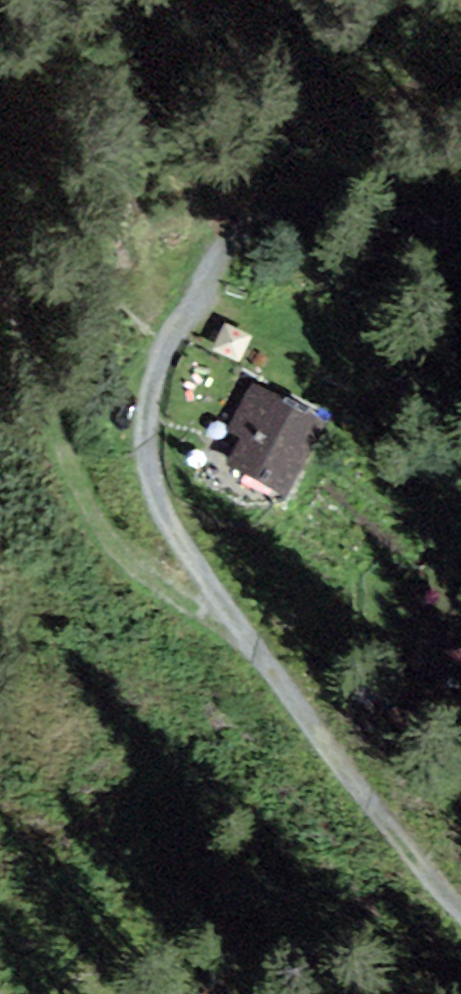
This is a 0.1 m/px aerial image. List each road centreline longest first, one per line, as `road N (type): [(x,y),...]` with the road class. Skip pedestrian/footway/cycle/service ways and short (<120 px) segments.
road 1 (track): [(258,186),(174,305),(149,444),(313,765),(460,935)]
road 2 (track): [(240,624),(150,577),(100,524),(43,422),(0,300)]

